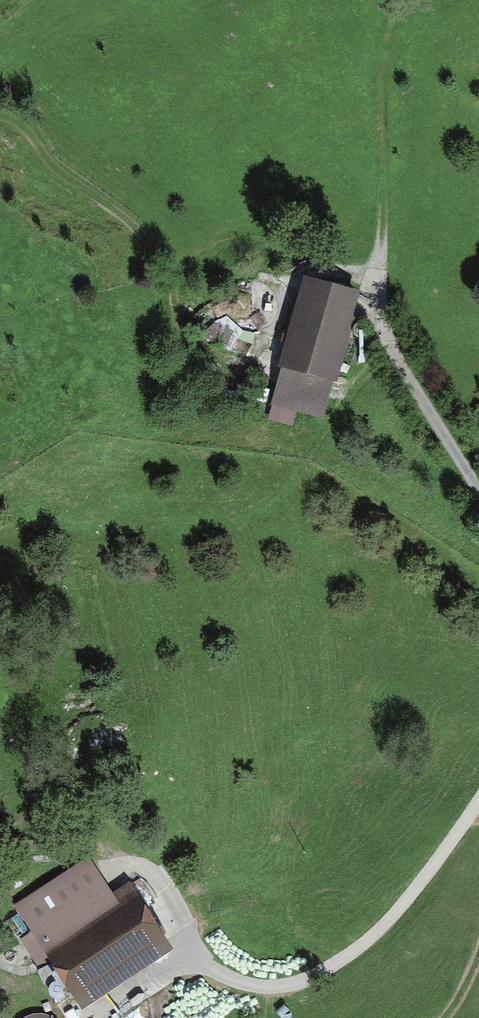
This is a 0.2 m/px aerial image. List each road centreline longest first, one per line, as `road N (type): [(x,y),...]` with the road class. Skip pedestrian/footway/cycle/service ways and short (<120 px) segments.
road 1 (track): [(478,804),(367,940),(288,977),(248,977),(193,958)]
road 2 (track): [(386,253),(387,332),(478,486)]
road 3 (track): [(386,253),(421,0)]

